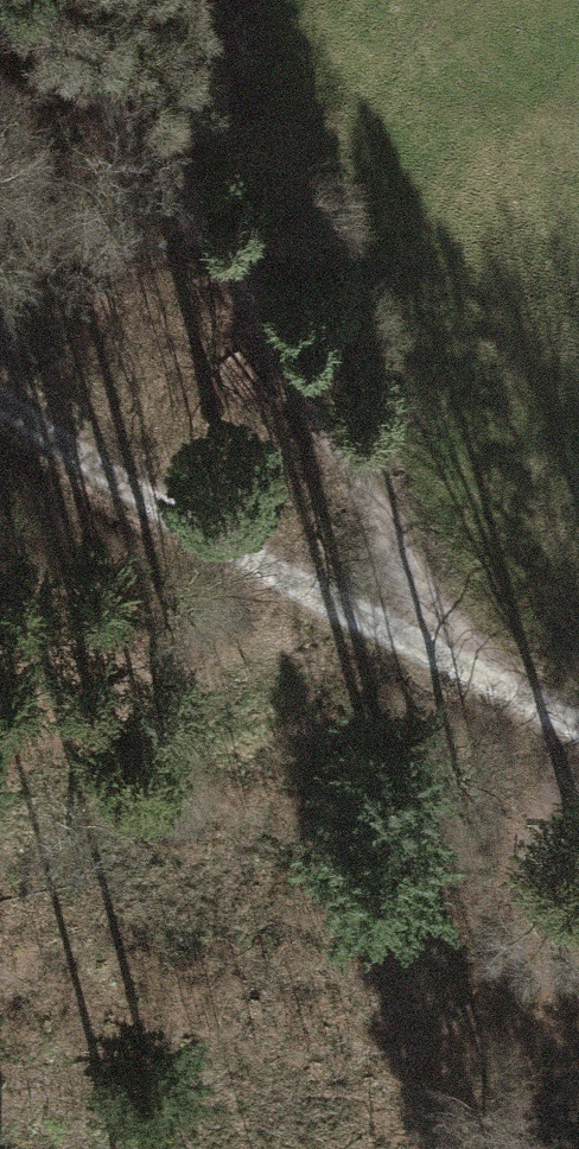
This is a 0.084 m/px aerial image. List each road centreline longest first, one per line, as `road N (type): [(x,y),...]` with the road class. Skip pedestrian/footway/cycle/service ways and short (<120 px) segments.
road 1 (track): [(7,0),(152,156),(223,251),(406,576),(509,694)]
road 2 (track): [(0,400),(210,535),(509,694)]

